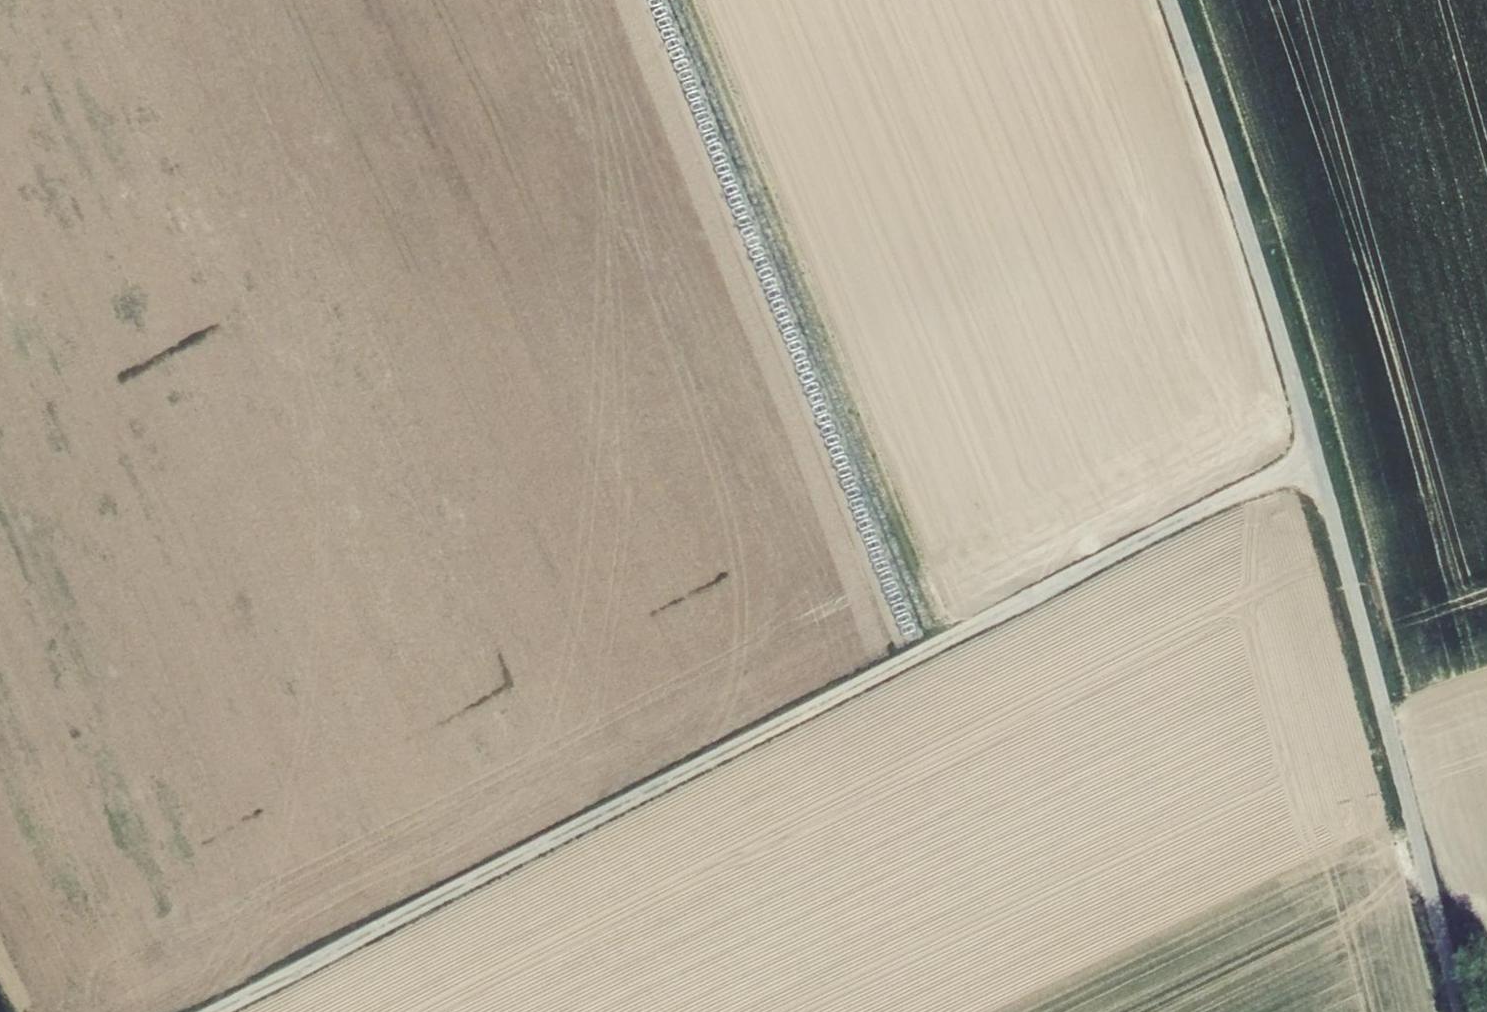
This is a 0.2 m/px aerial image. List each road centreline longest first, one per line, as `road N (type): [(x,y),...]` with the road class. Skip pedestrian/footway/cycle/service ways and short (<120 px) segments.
road 1 (track): [(215,1011),(1316,458)]
road 2 (track): [(1460,1011),(1291,369),(1169,0)]

